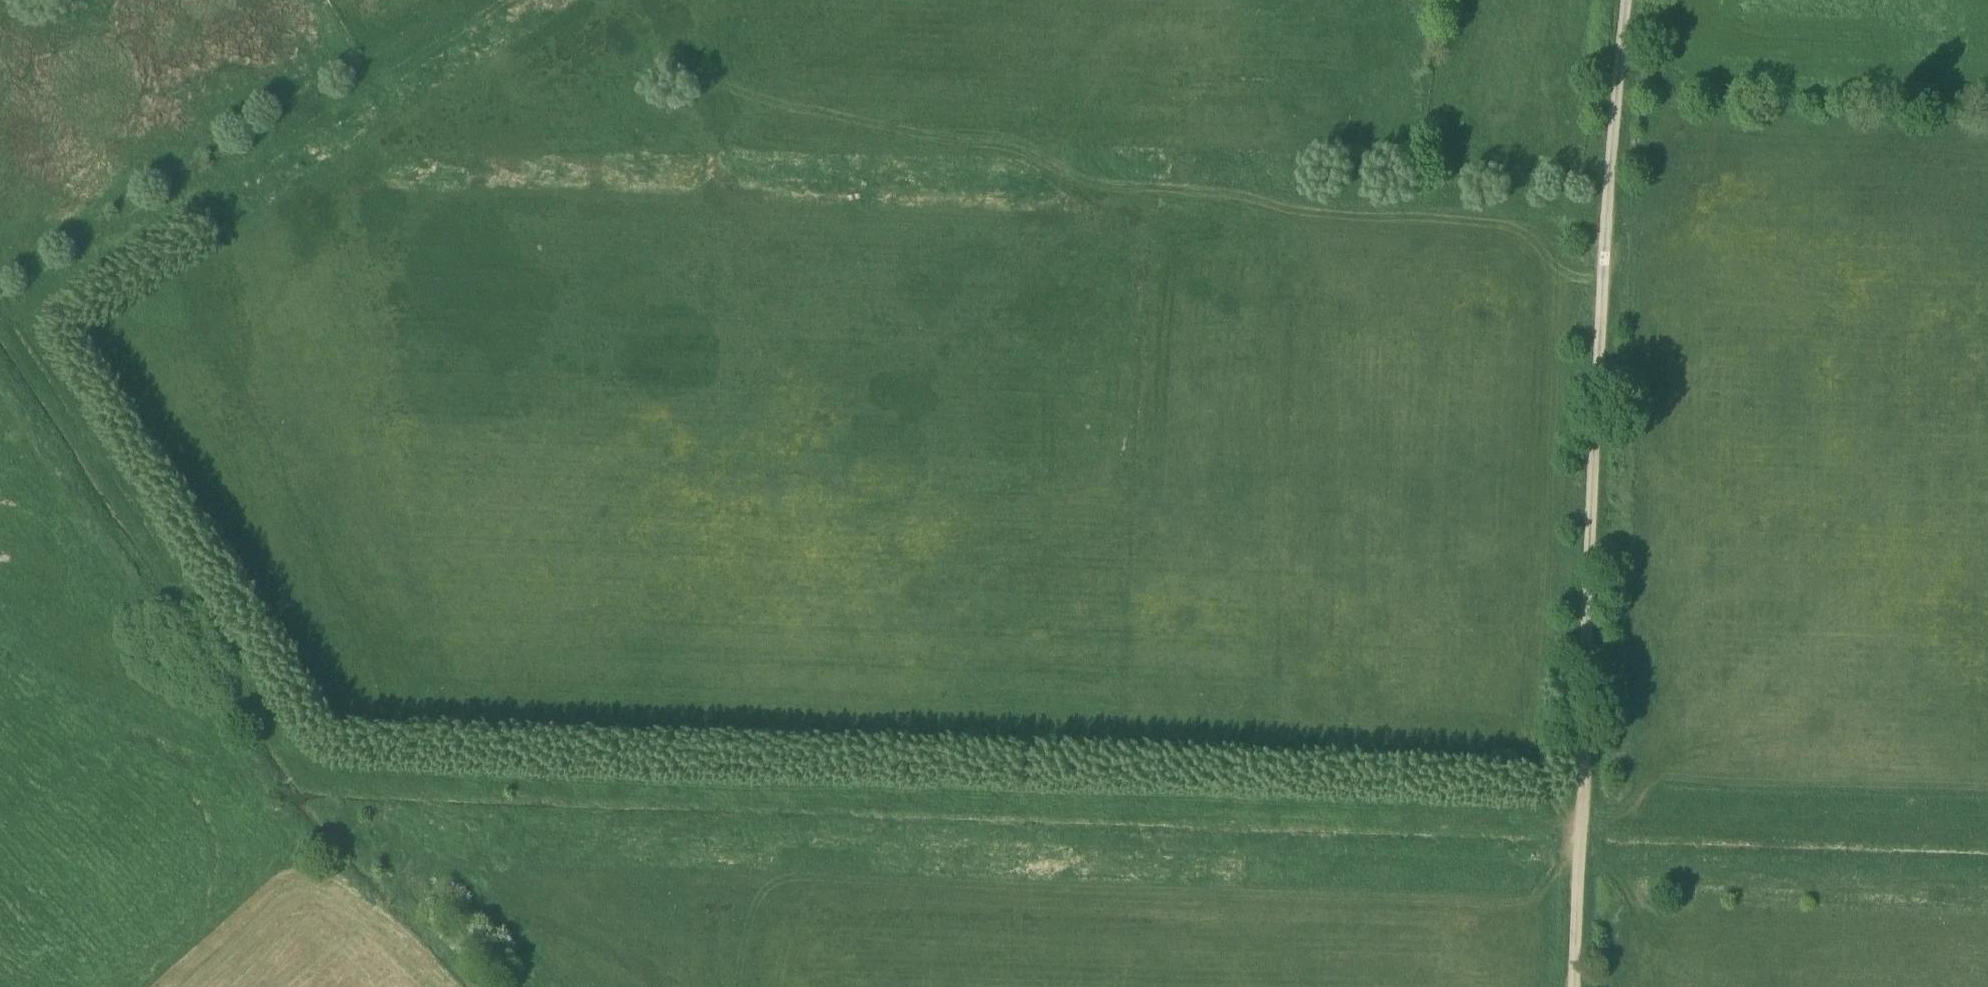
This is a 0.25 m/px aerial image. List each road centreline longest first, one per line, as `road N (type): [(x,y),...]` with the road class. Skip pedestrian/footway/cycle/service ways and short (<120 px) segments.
road 1 (track): [(1579,986),(1607,187),(1626,0)]

